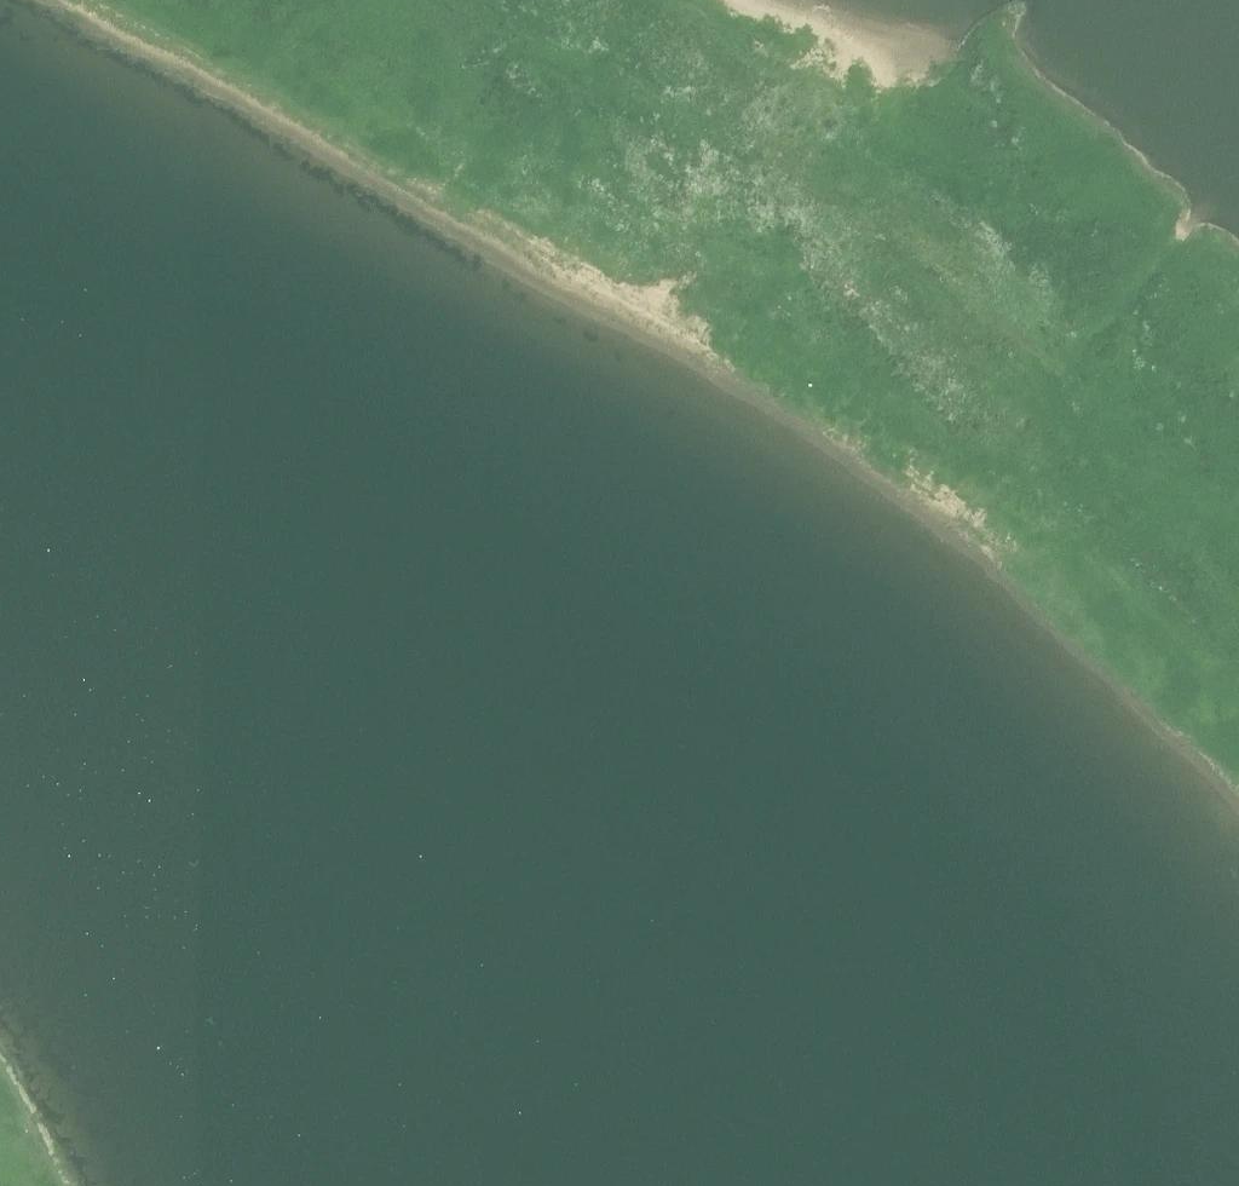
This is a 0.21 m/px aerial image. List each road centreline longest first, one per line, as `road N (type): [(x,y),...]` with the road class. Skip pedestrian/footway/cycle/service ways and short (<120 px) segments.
road 1 (track): [(1238,492),(1225,472),(801,262),(442,0)]

